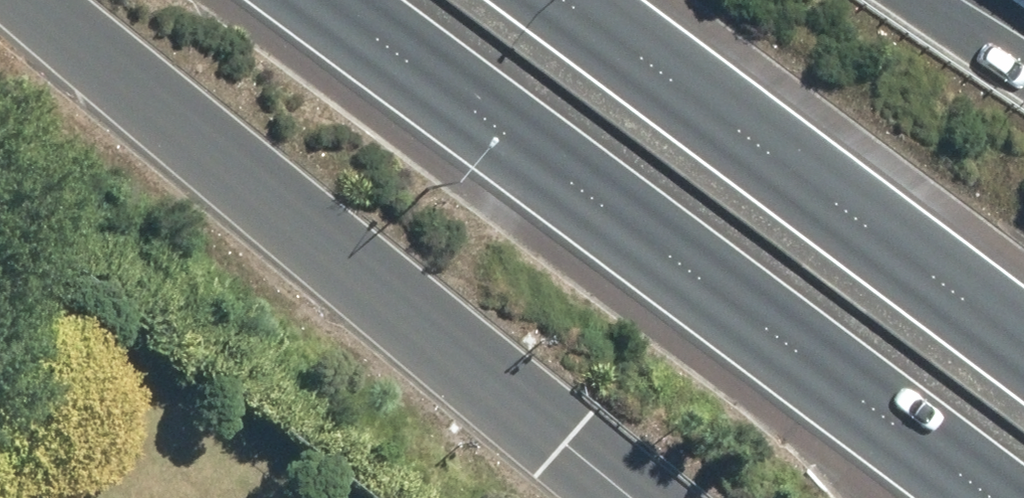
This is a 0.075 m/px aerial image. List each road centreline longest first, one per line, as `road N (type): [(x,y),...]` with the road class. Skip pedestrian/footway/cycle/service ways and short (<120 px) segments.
road 1 (motorway): [(1023,496),(362,0)]
road 2 (motorway): [(660,497),(68,0)]
road 3 (motorway): [(567,0),(1023,340)]

